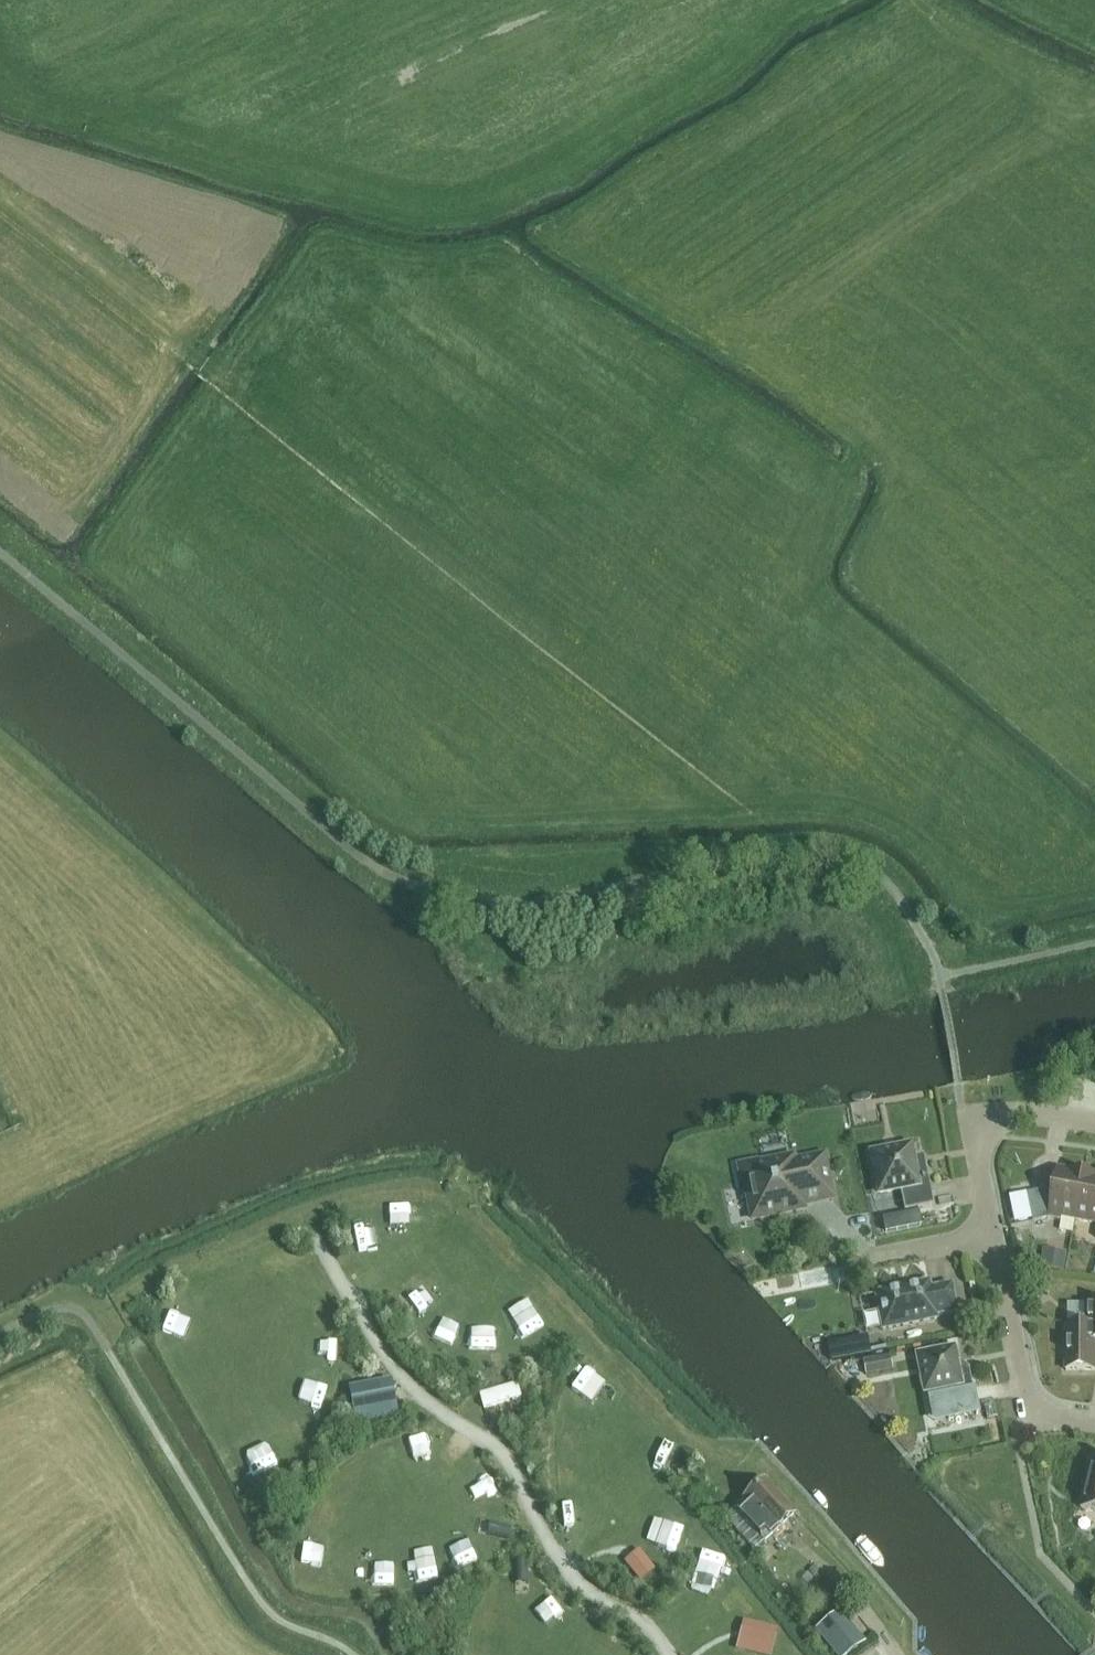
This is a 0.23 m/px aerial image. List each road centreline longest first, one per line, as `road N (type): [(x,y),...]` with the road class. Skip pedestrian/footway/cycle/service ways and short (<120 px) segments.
road 1 (track): [(670,1654),(634,1614),(587,1593),(556,1557),(495,1448),(395,1373),(333,1259)]
road 2 (residential): [(1094,1426),(1031,1406),(992,1235)]
road 3 (track): [(897,1654),(803,1534)]
road 4 (residential): [(851,1264),(992,1235)]

